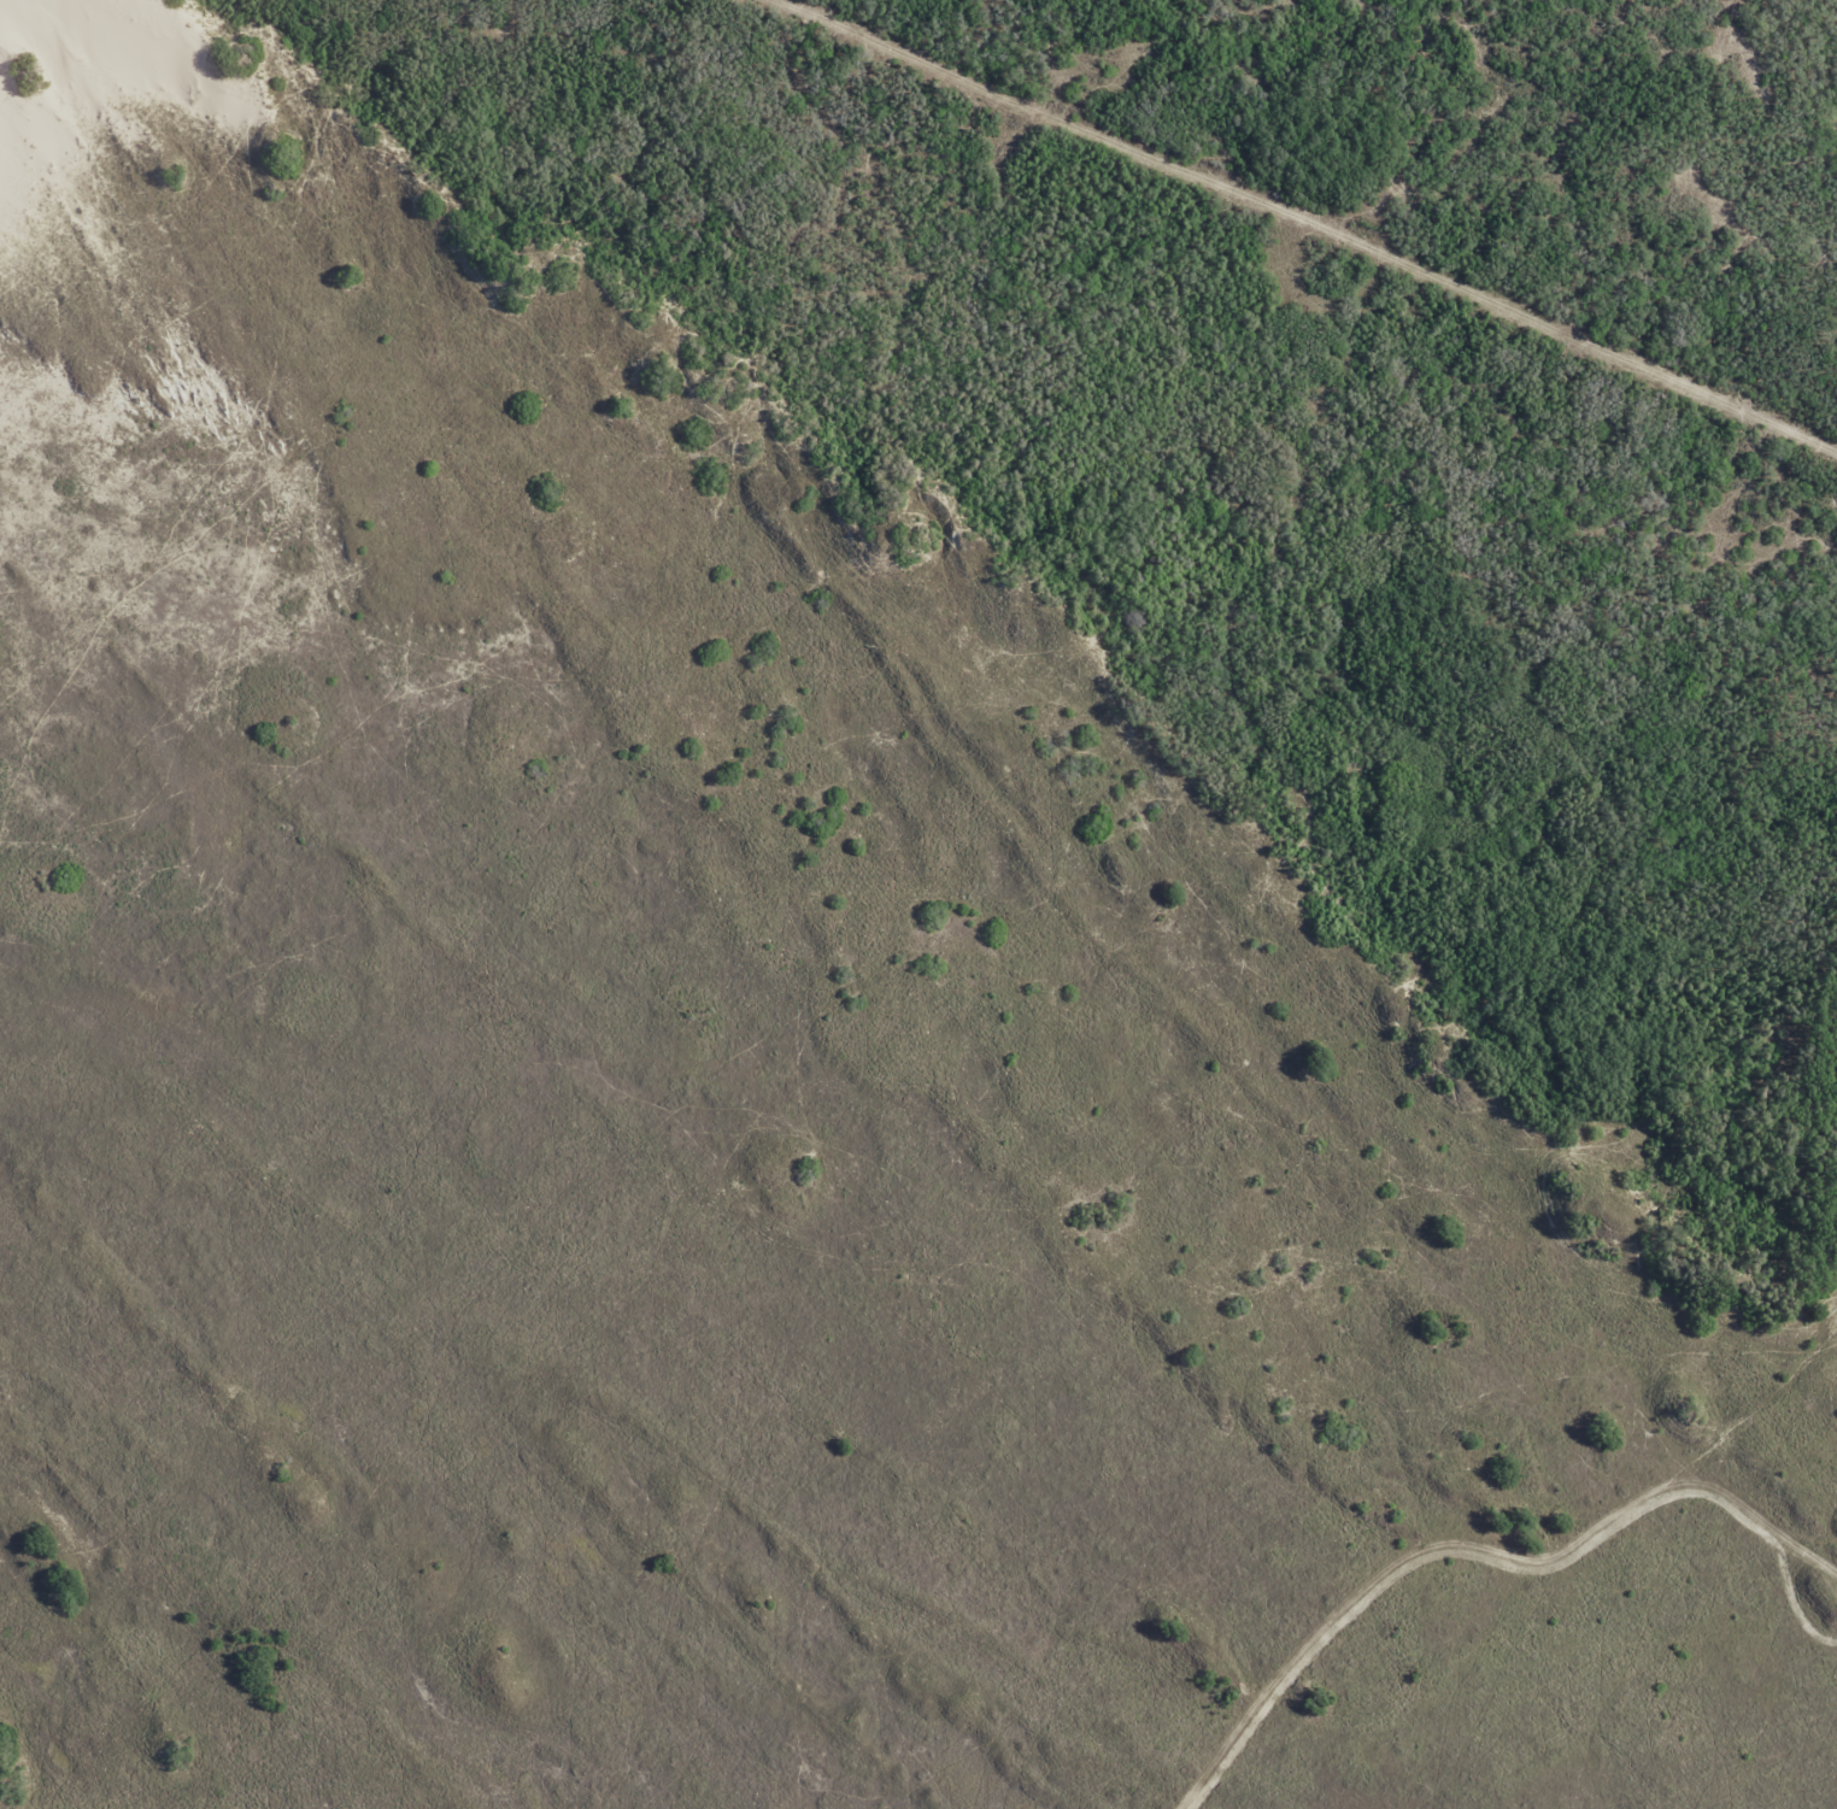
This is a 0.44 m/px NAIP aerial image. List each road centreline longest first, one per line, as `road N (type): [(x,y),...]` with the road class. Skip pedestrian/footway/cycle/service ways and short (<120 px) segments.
road 1 (residential): [(716,0),(1836,467)]

